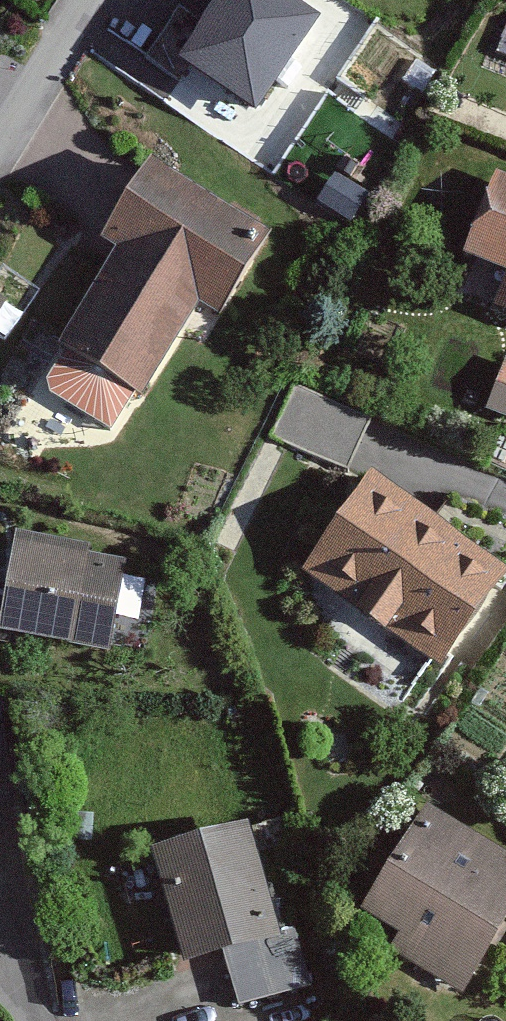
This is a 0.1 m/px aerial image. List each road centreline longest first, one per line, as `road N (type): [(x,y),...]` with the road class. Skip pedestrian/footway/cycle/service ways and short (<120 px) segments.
road 1 (residential): [(103,0),(0,162)]

